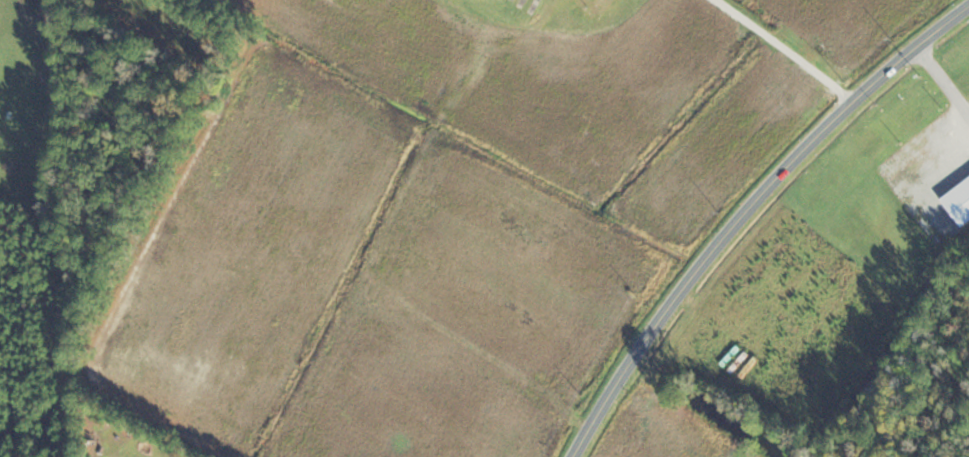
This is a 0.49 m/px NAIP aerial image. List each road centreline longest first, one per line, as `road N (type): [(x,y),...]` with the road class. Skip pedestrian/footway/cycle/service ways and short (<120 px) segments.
road 1 (tertiary): [(573,456),(717,247),(857,101),(968,12)]

